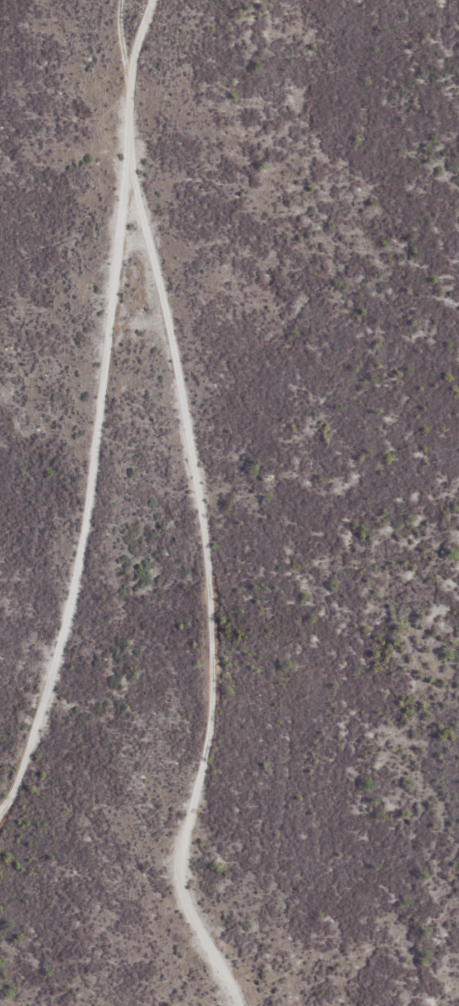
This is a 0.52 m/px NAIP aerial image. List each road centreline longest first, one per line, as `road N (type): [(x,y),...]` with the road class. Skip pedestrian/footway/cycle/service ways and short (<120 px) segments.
road 1 (residential): [(246,1005),(186,897),(186,853),(218,709),(212,580),(163,272),(134,173)]
road 2 (residential): [(159,0),(143,43),(89,550),(34,737),(0,818)]

